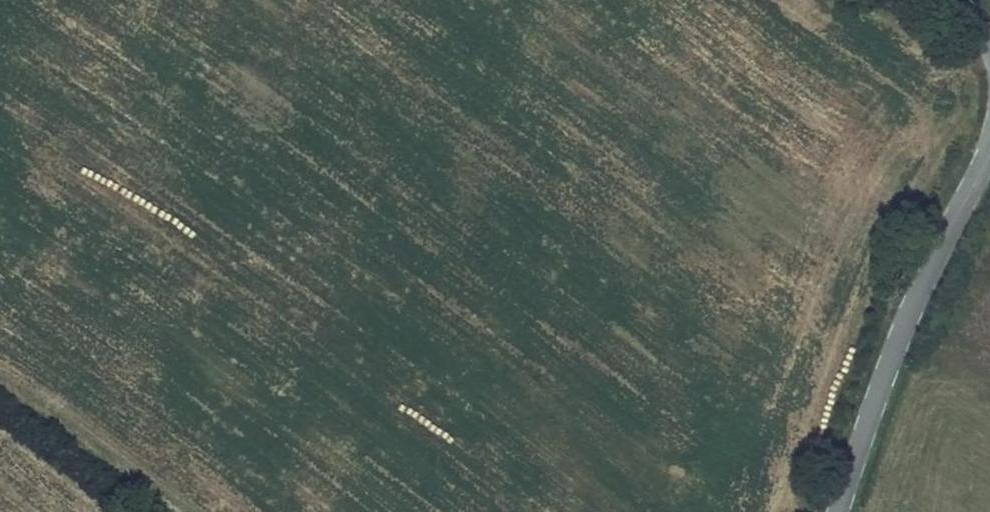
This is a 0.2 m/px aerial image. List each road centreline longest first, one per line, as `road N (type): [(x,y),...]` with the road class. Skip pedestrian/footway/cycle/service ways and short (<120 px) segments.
road 1 (unclassified): [(989,150),(908,318),(838,511)]

